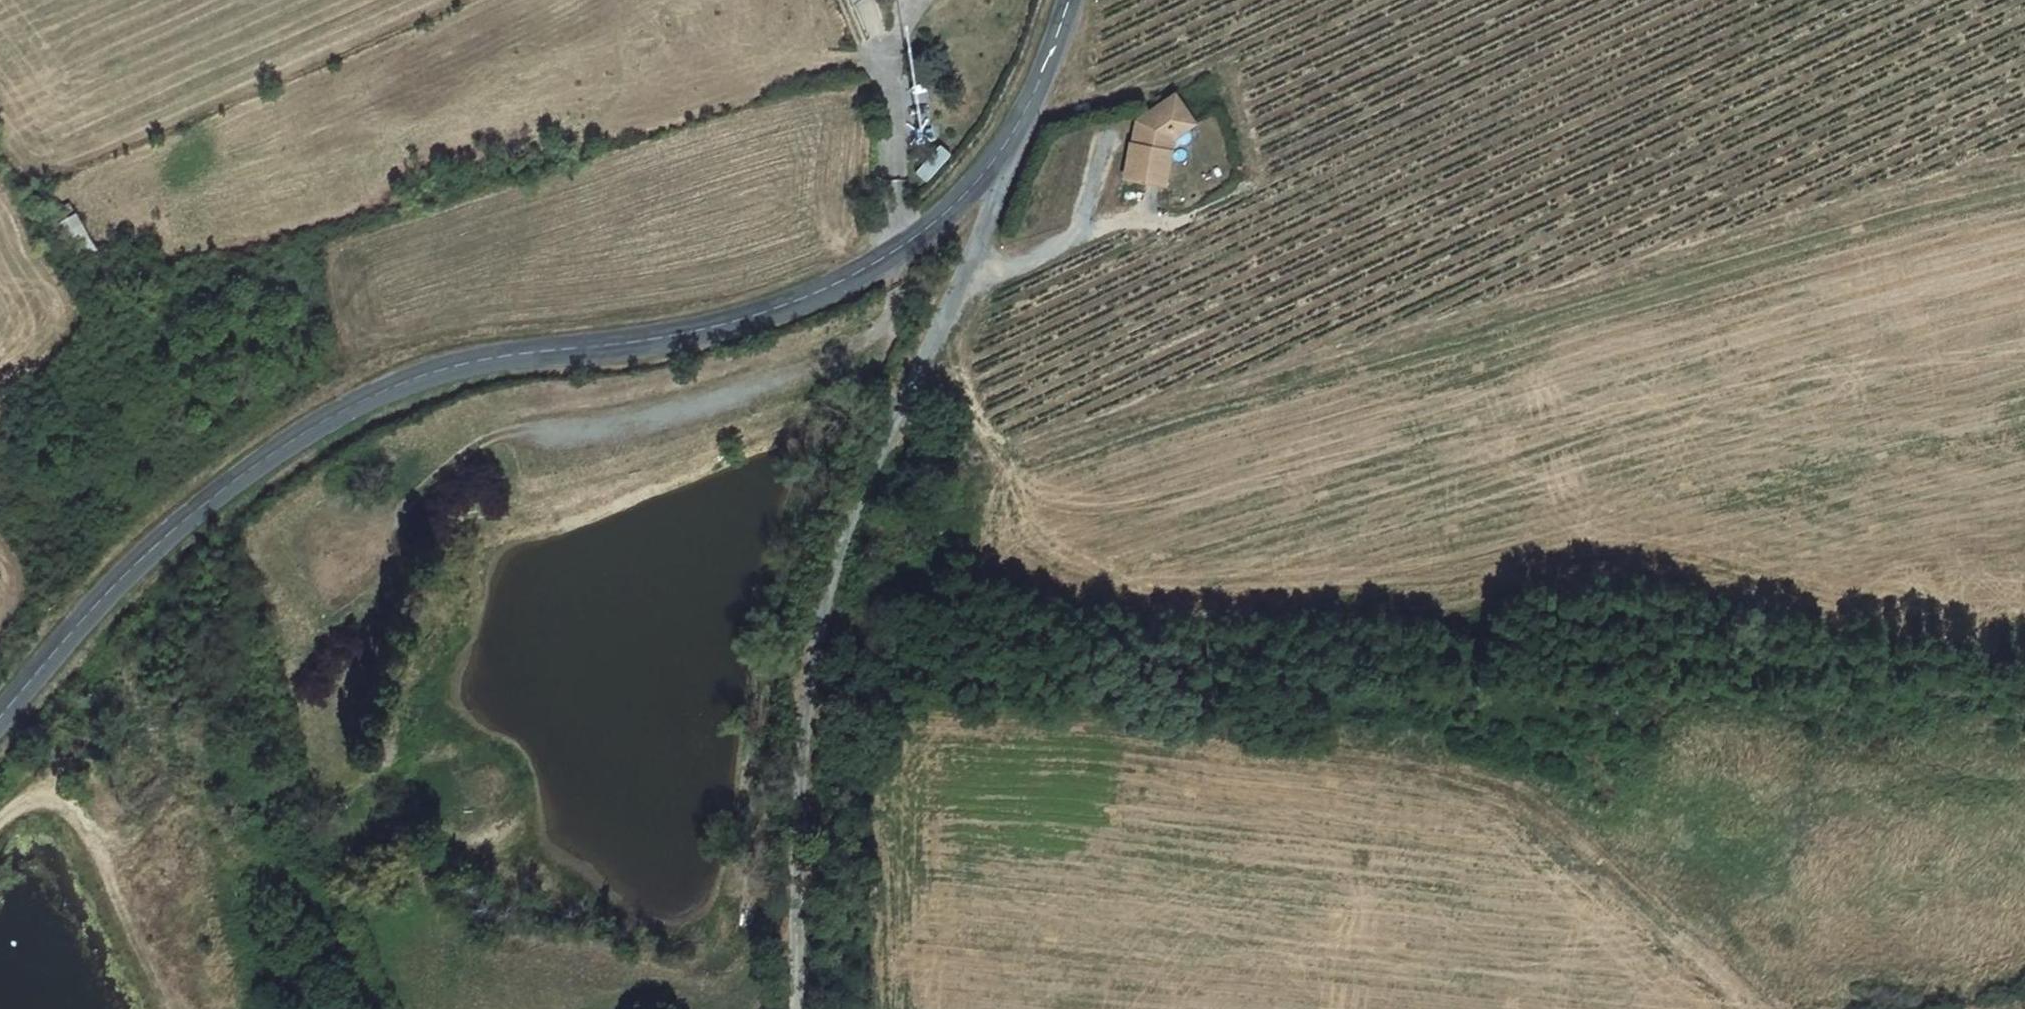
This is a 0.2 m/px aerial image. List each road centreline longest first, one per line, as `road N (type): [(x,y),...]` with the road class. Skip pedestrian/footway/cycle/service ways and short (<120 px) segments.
road 1 (tertiary): [(0,713),(80,619),(188,516),(306,431),(436,373),(629,348),(798,301),(882,262),(958,199),(986,163)]
road 2 (residential): [(986,163),(989,185),(942,311),(858,494),(816,613),(791,820),(794,1008)]
road 3 (tertiary): [(986,163),(1019,120),(1060,0)]

